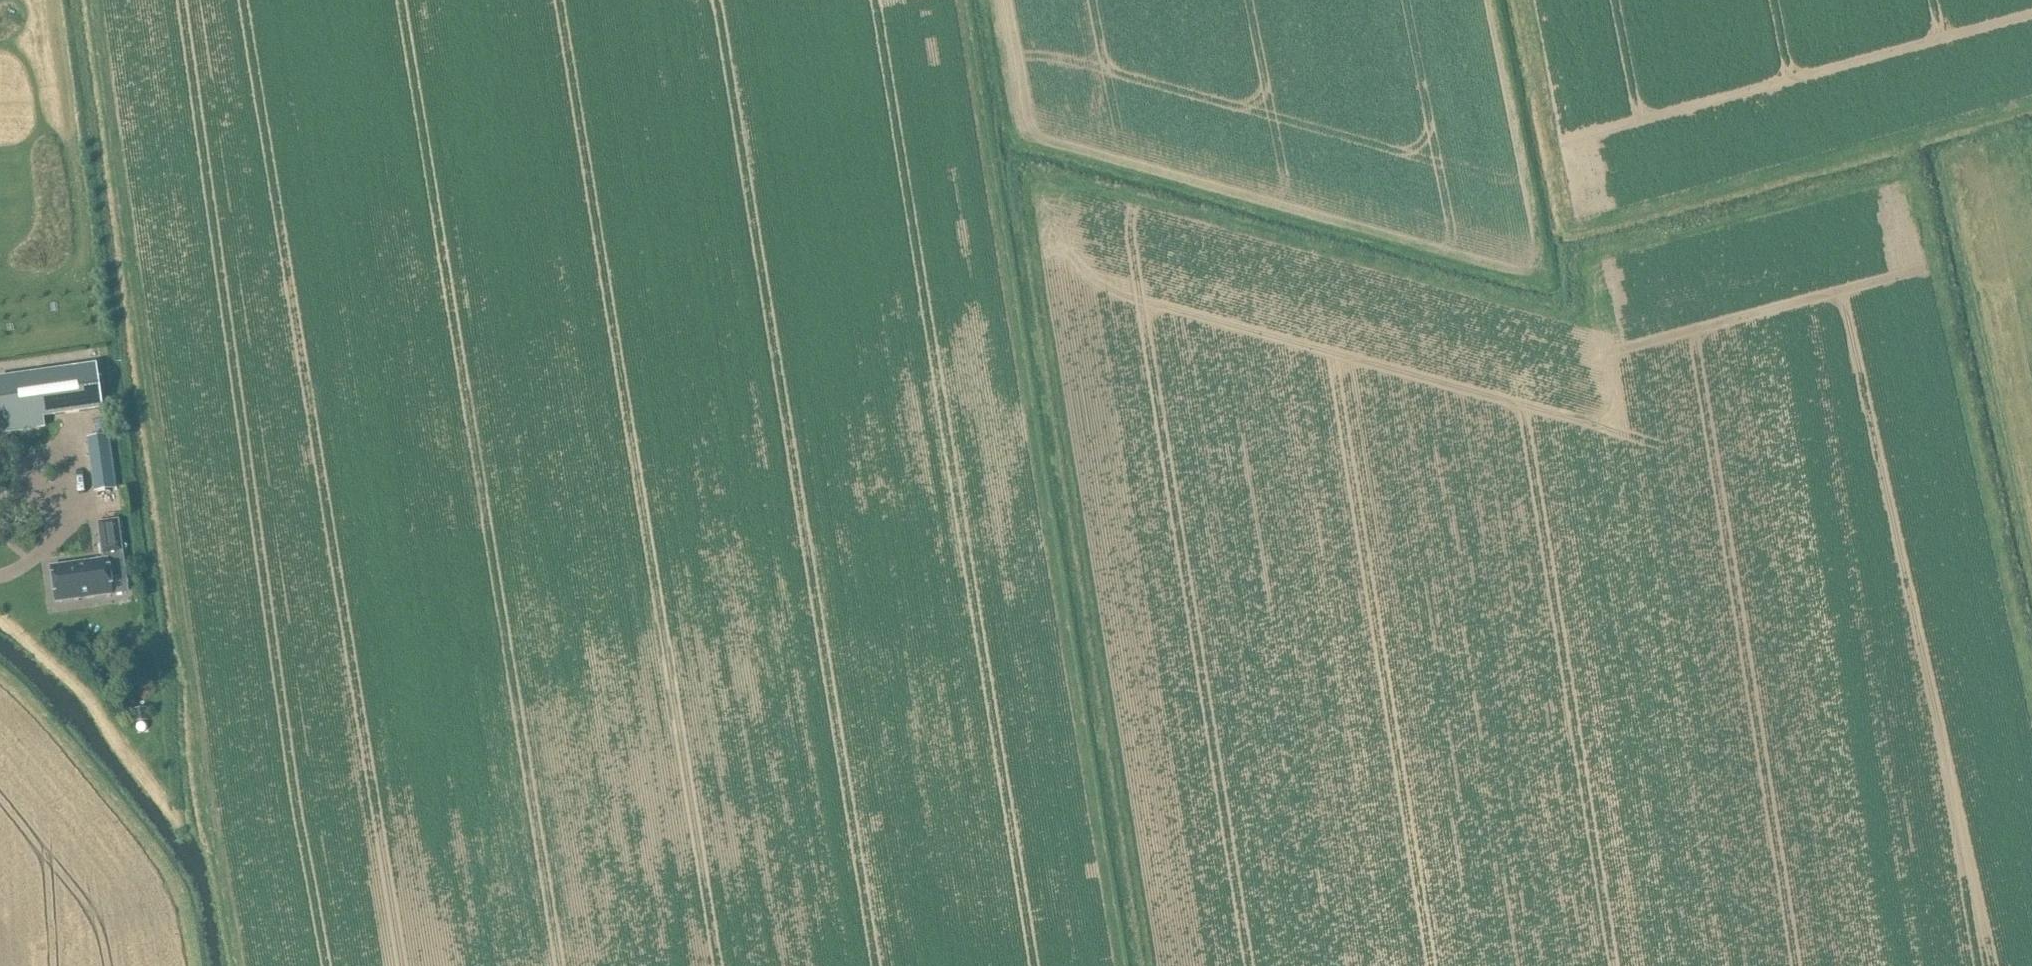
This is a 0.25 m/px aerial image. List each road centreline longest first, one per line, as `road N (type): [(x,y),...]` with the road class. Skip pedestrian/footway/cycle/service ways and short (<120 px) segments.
road 1 (track): [(2031,681),(1916,168),(1578,259),(1578,302),(1557,313),(1038,173),(1021,178),(1020,194)]
road 2 (track): [(1122,965),(963,0)]
road 3 (track): [(89,0),(178,635),(234,965)]
road 4 (track): [(1020,194),(1145,965)]
road 5 (track): [(198,965),(176,876),(38,708),(0,675)]

